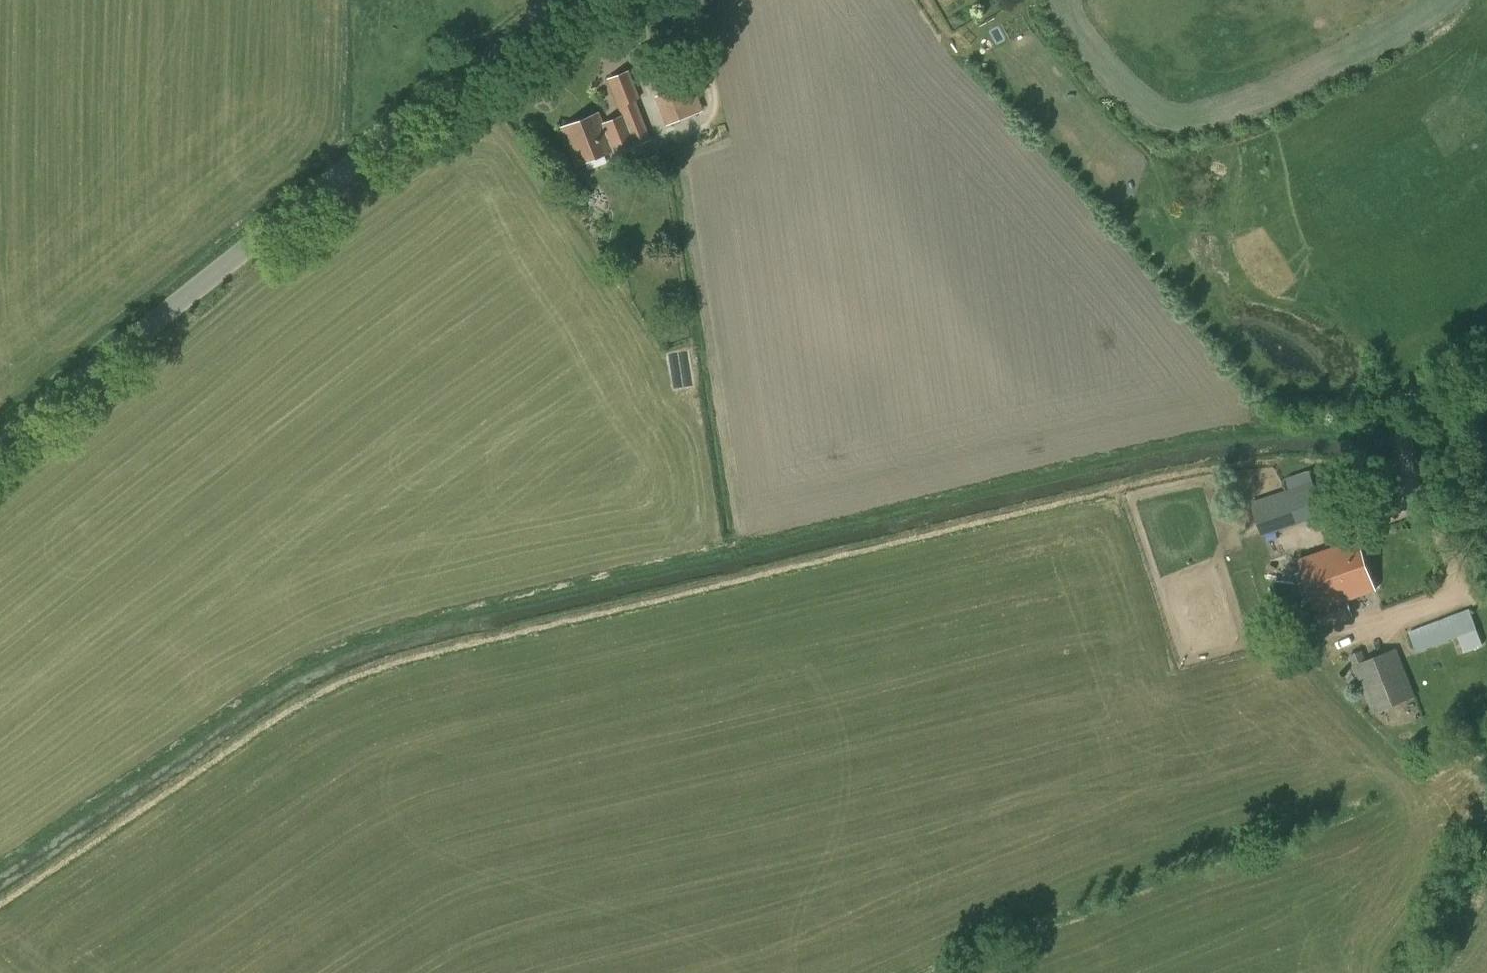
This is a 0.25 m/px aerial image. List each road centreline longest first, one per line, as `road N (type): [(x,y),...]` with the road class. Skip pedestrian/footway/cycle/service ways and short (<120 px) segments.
road 1 (tertiary): [(0,448),(572,0)]

